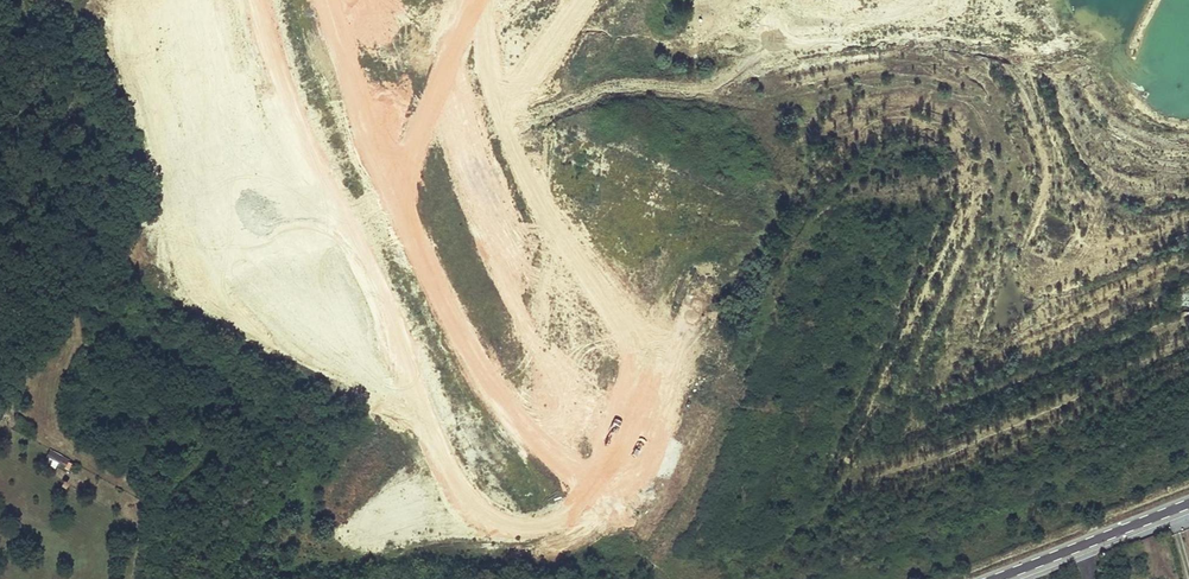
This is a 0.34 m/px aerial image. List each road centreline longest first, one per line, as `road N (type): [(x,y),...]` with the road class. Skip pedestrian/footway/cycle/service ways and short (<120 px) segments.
road 1 (unclassified): [(1188,501),(987,578)]

